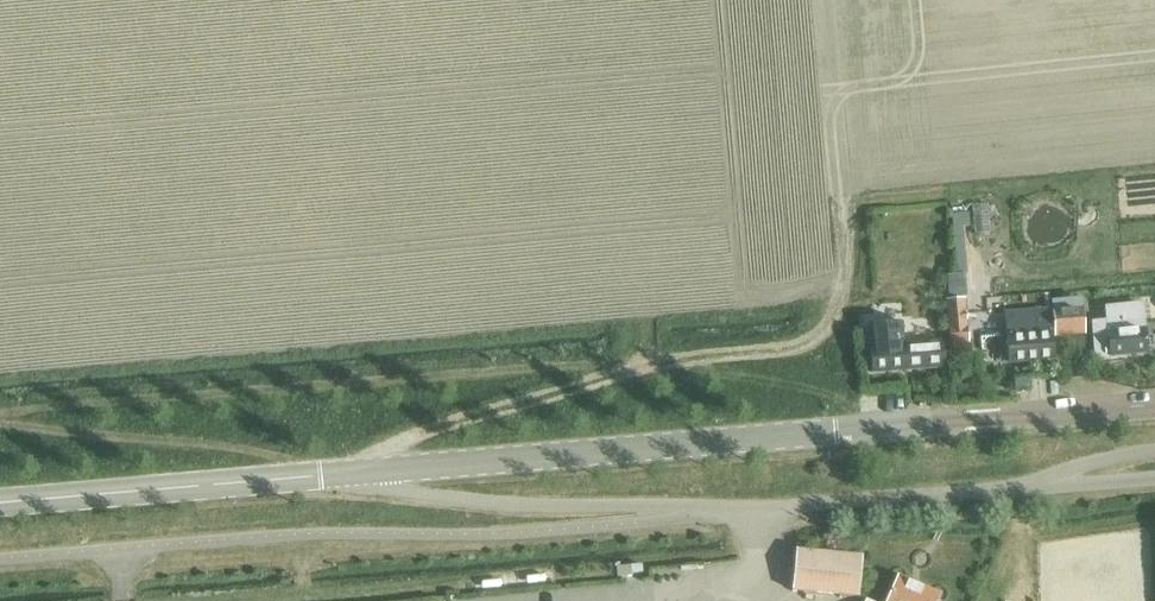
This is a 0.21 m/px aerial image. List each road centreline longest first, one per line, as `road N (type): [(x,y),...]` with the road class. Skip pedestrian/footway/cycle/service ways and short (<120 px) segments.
road 1 (secondary): [(373,472),(1154,403)]
road 2 (track): [(842,294),(835,318),(811,343),(594,381),(427,431),(380,455),(373,472)]
road 3 (residential): [(774,508),(456,499),(390,489),(373,472)]
road 4 (secondary): [(0,504),(373,472)]
road 5 (residential): [(774,508),(1021,487)]
road 6 (residential): [(1021,487),(1154,450)]
road 7 (residential): [(1021,487),(1154,475)]

